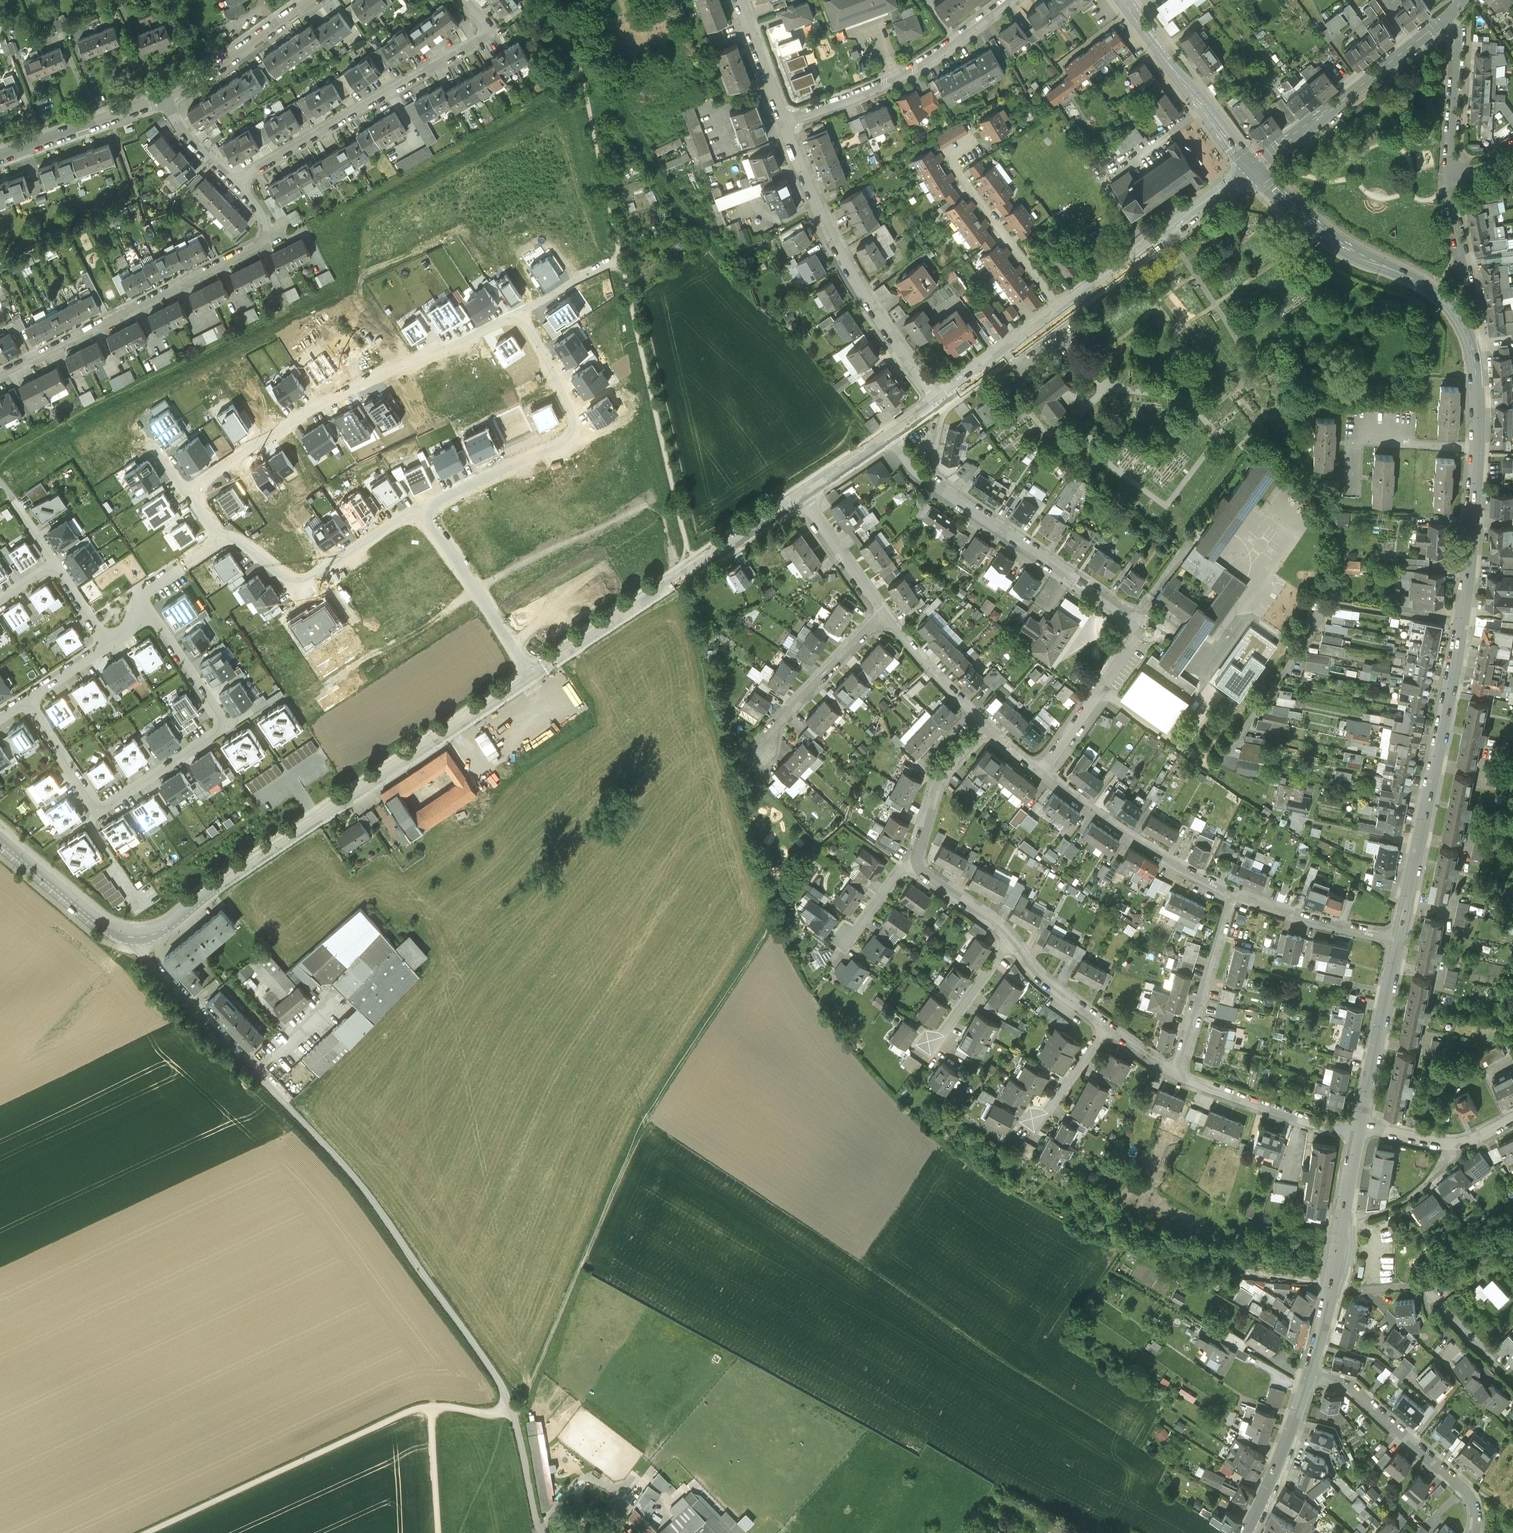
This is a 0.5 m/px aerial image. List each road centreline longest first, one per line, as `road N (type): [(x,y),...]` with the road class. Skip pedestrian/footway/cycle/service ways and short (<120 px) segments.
road 1 (track): [(148,1532),(417,1408),(519,1410),(645,1118),(790,890)]
road 2 (secondary): [(1398,941),(1461,624),(1479,449),(1476,367),(1448,304),(1308,223),(1254,168)]
road 3 (tertiary): [(140,938),(533,675)]
road 4 (residential): [(26,702),(102,806),(216,729),(217,713),(162,629),(138,613)]
road 5 (residential): [(522,311),(319,405),(186,493)]
road 6 (residential): [(238,184),(265,221),(267,241),(0,373)]
road 7 (residential): [(238,184),(481,40),(486,27),(465,0)]
road 8 (residential): [(939,400),(845,260),(785,122)]
road 9 (residential): [(889,435),(935,487),(1133,618)]
road 10 (residential): [(423,509),(572,435),(575,419),(522,311)]
road 11 (residential): [(785,122),(913,67),(1006,0)]
road 12 (secondary): [(1447,17),(1254,168)]
road 13 (residential): [(1474,1532),(1477,1518),(1464,1487),(1360,1398),(1307,1378)]
road 14 (residential): [(221,542),(231,537),(293,585),(304,584),(423,509)]
road 15 (residential): [(1062,311),(1254,168)]
road 16 (residential): [(1234,894),(1131,838),(1039,772)]
road 17 (residential): [(140,938),(148,963),(287,1105)]
road 18 (residential): [(976,141),(949,157),(1062,311)]
road 19 (secondary): [(1254,168),(1127,6)]
road 20 (residential): [(533,675),(423,509)]
road 21 (tertiary): [(533,675),(694,563)]
road 22 (secondary): [(1359,1128),(1398,941)]
road 23 (residential): [(1177,1076),(1234,894)]
road 24 (residential): [(1359,1128),(1177,1076)]
road 25 (residential): [(885,614),(763,744)]
road 26 (residential): [(164,99),(311,0)]
road 27 (tertiary): [(0,837),(110,929),(140,938)]
road 28 (residential): [(0,157),(164,99)]
road 29 (residential): [(1398,941),(1234,894)]
road 30 (secondary): [(1243,1532),(1307,1378)]
road 31 (secondary): [(1329,1290),(1359,1128)]
road 32 (residential): [(1447,171),(1456,32),(1447,17)]
road 33 (residential): [(918,862),(941,776),(985,727)]
road 34 (residential): [(939,400),(1062,311)]
road 35 (residential): [(985,727),(885,614)]
road 36 (residential): [(885,614),(802,495)]
road 37 (residential): [(785,122),(738,0)]
road 38 (residential): [(1011,943),(932,1045)]
road 39 (residential): [(694,563),(802,495)]
road 40 (residential): [(1104,1028),(1043,982),(1011,943)]
road 41 (track): [(438,1532),(430,1407)]
road 42 (residential): [(1011,943),(929,882),(918,862)]

